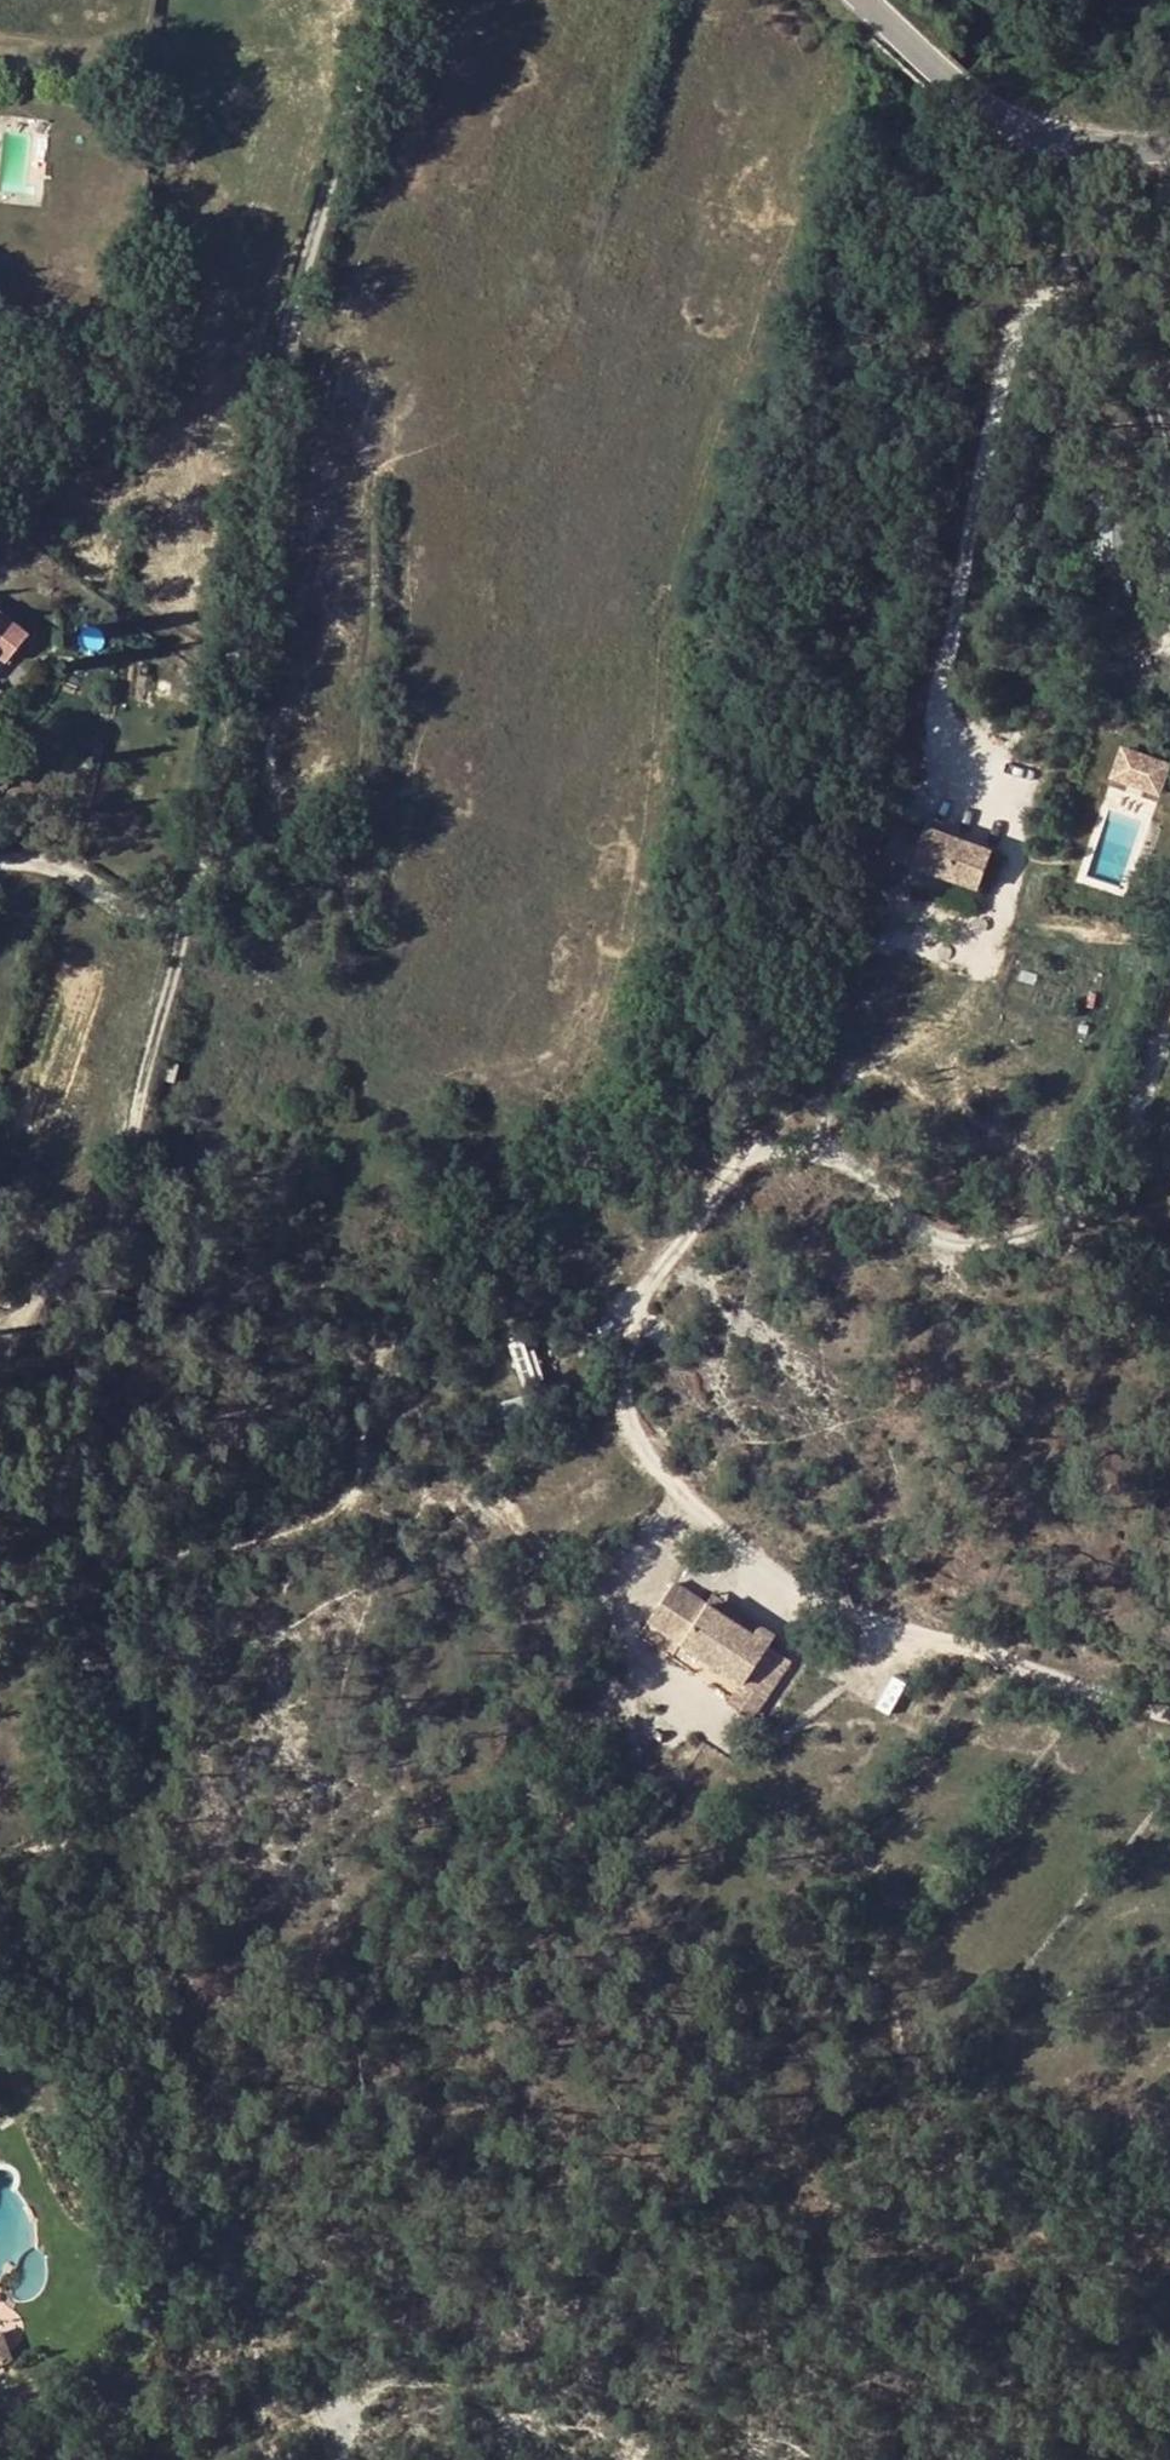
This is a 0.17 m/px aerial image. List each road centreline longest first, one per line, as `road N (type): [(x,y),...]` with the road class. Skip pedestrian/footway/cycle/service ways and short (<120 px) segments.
road 1 (residential): [(0,861),(78,879),(125,913),(152,918),(188,904),(202,861),(305,265),(387,0)]
road 2 (tertiary): [(860,0),(949,88),(1022,131),(1103,154),(1169,156)]

